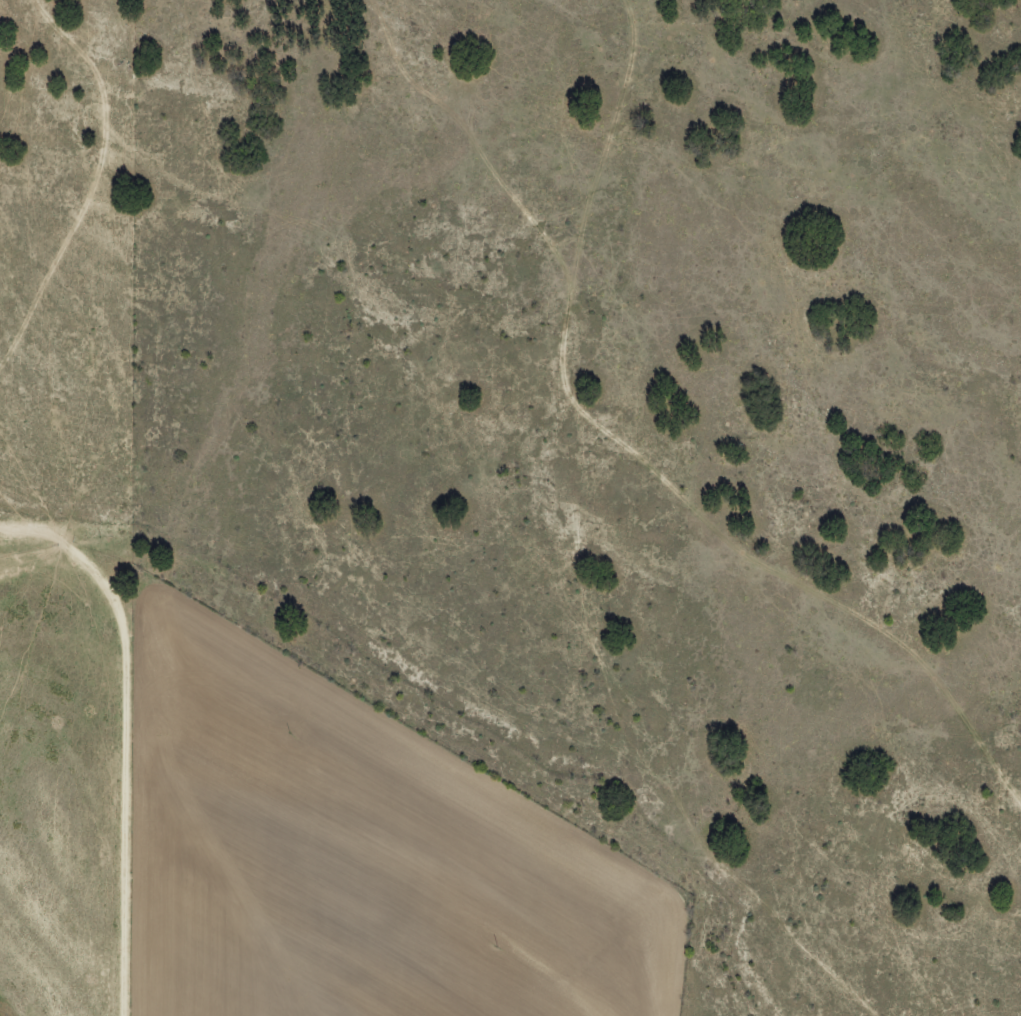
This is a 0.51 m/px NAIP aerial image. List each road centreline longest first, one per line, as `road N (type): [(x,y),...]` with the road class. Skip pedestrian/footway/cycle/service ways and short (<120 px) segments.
road 1 (residential): [(116,1015),(117,643),(109,594),(40,531),(0,523)]

